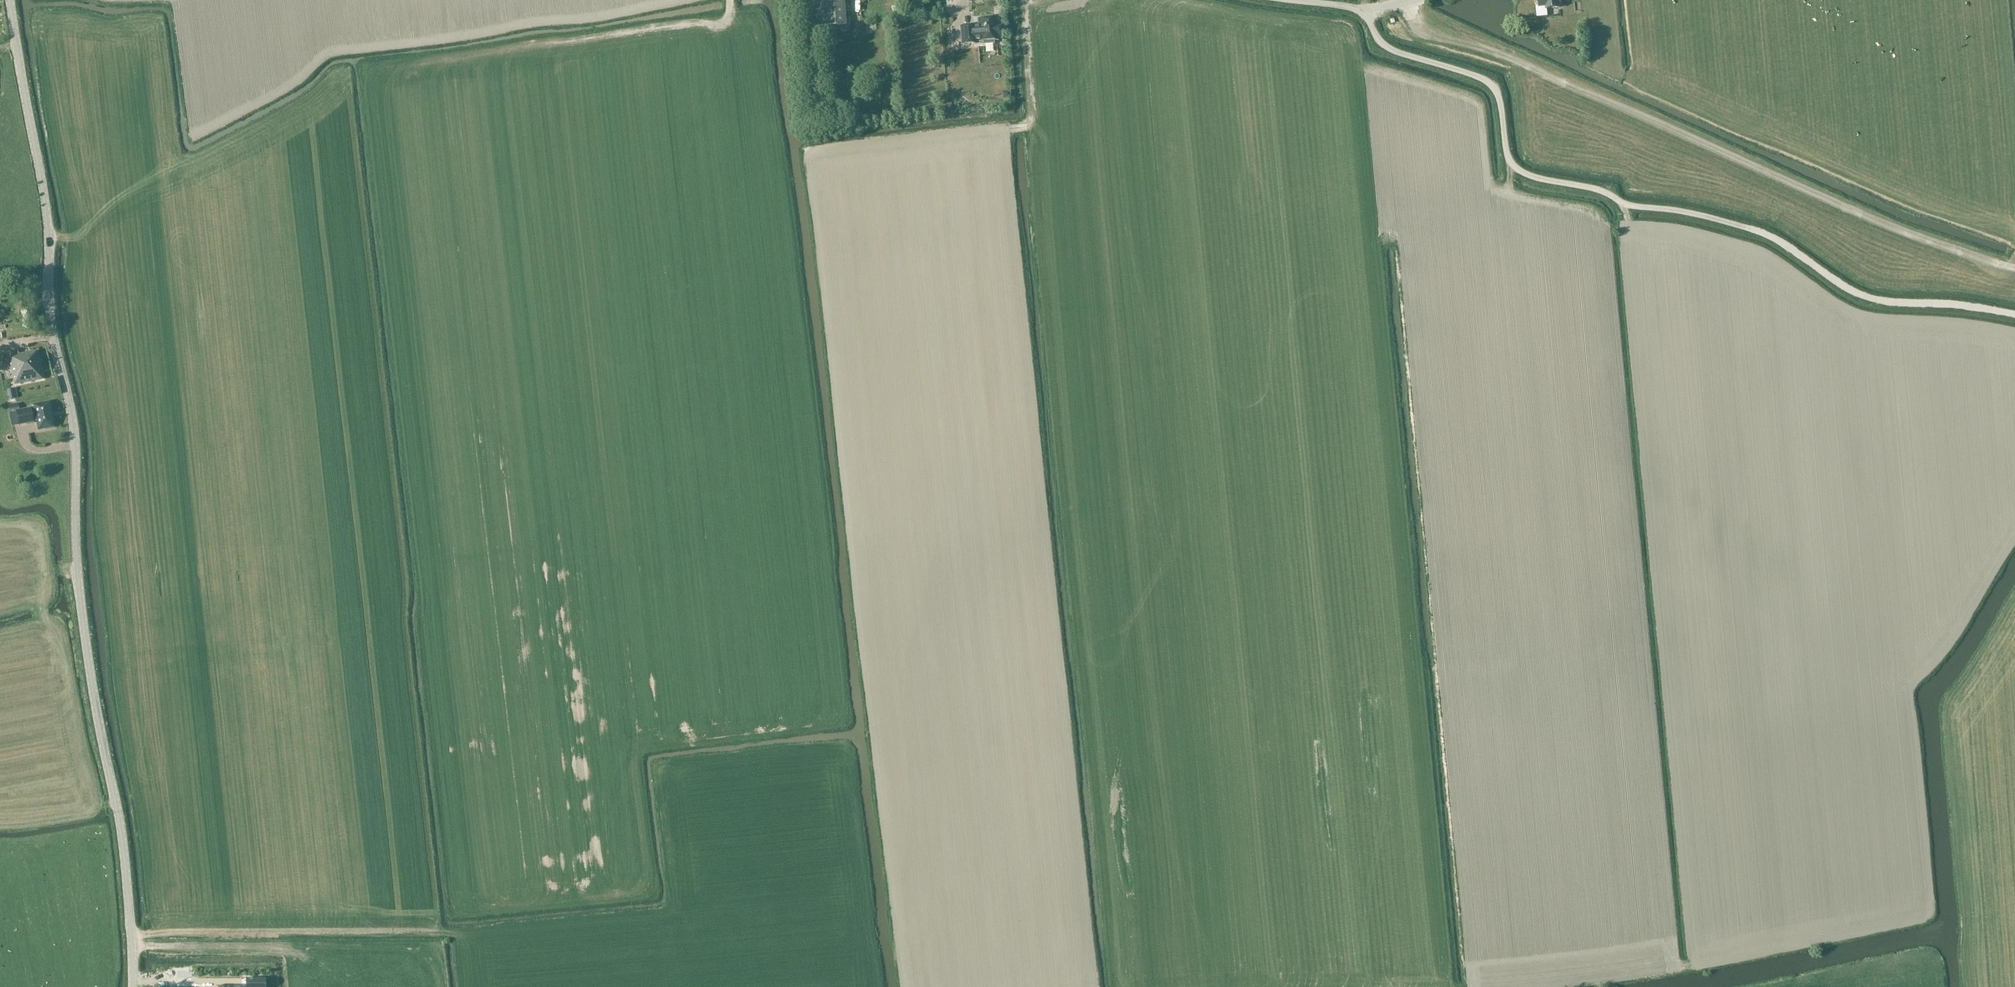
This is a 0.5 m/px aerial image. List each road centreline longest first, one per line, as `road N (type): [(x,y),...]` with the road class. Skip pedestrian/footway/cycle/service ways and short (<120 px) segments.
road 1 (tertiary): [(133,986),(119,814),(77,574),(71,410),(52,340),(45,209),(10,0)]
road 2 (track): [(2014,314),(1854,295),(1755,231)]

